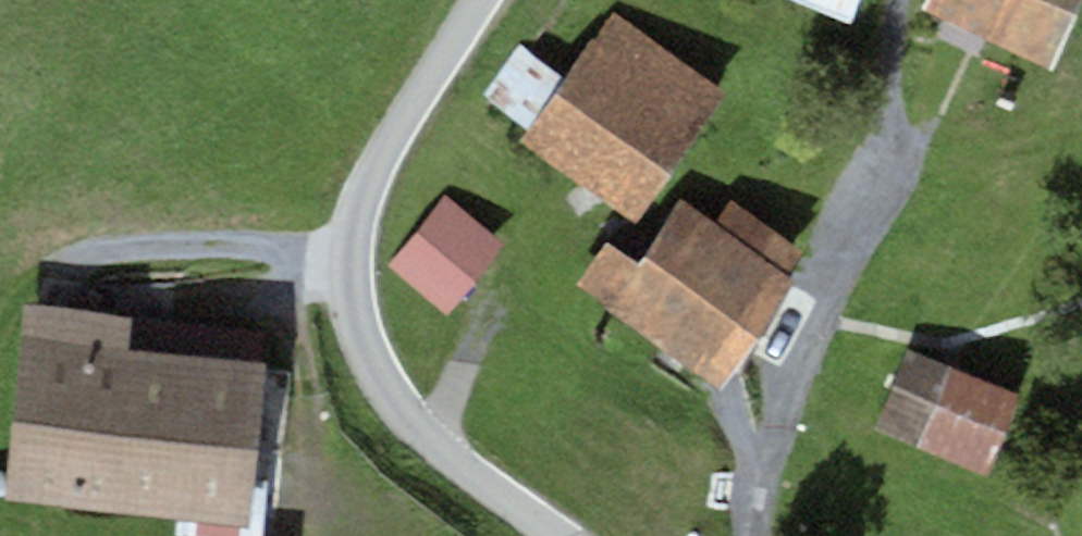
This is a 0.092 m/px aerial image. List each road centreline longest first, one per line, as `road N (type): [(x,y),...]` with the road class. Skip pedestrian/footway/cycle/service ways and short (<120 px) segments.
road 1 (unclassified): [(479,0),(359,206),(350,280),(363,340),(390,397),(432,442),(556,535)]

